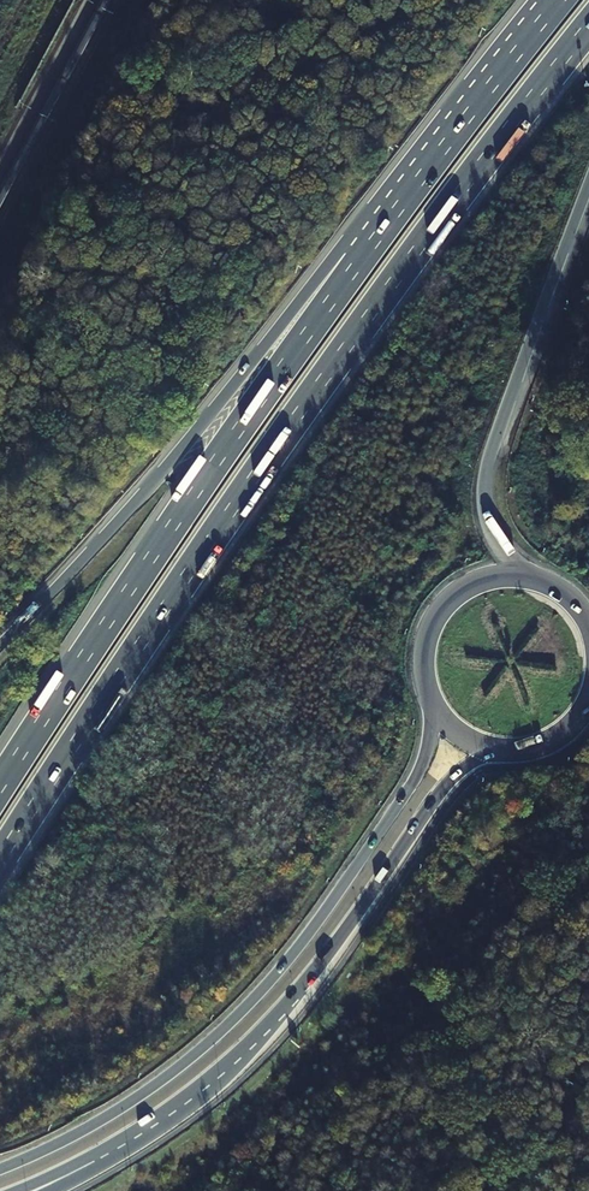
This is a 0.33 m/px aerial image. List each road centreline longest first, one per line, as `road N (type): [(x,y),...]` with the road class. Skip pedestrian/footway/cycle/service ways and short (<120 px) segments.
road 1 (motorway): [(0,860),(275,448),(588,25)]
road 2 (primary): [(429,702),(427,742),(410,786),(253,999),(128,1103),(0,1169)]
road 3 (motorway): [(358,254),(0,784)]
road 4 (primary): [(131,1133),(248,1044),(350,924),(442,790),(499,752)]
road 5 (motorway): [(358,254),(307,291),(139,498),(0,645)]
road 6 (motorway): [(532,578),(490,525),(487,464),(588,188)]
road 7 (motorway): [(556,0),(358,254)]
road 8 (primary): [(532,578),(484,579),(438,611),(421,656),(429,702)]
road 9 (primary): [(16,1190),(131,1133)]

